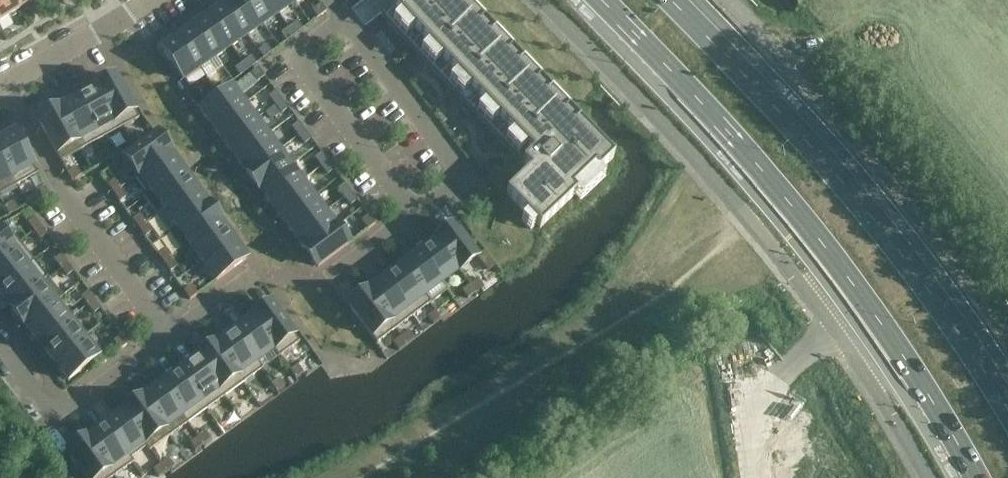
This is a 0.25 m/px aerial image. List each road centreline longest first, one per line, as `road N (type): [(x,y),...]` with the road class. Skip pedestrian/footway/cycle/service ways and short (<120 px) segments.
road 1 (primary): [(599,0),(815,237),(934,400),(976,477)]
road 2 (primary): [(1007,401),(879,220),(670,0)]
road 3 (residential): [(3,83),(63,192),(168,338)]
road 4 (residential): [(347,21),(468,177),(414,214)]
road 5 (residential): [(347,21),(297,56),(414,214)]
road 6 (residential): [(168,338),(55,421),(0,349)]
road 7 (residential): [(147,0),(3,83)]
road 8 (track): [(944,20),(870,30),(792,67)]

